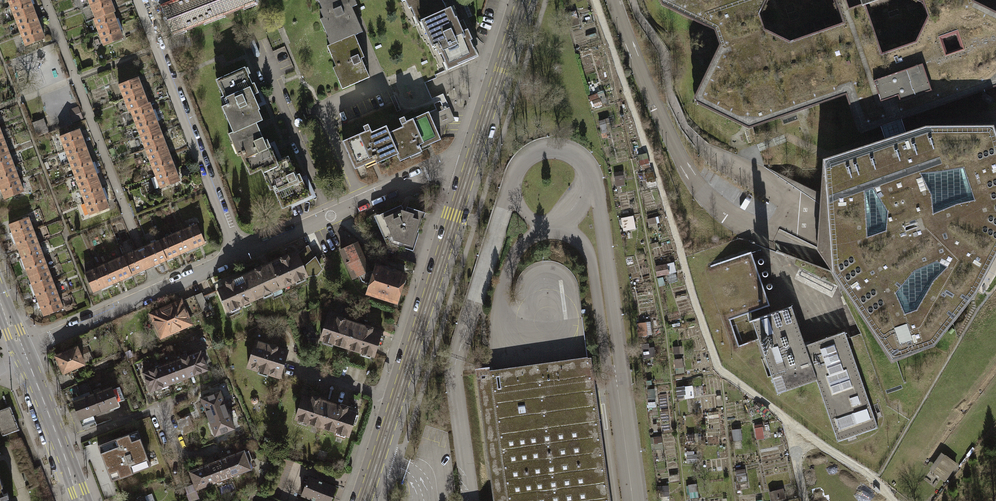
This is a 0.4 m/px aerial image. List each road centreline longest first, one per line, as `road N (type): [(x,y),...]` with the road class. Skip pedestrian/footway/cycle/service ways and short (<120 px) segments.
road 1 (secondary): [(467,178),(364,500)]
road 2 (residential): [(138,0),(238,255)]
road 3 (residential): [(238,255),(427,173),(467,178)]
road 4 (residential): [(22,353),(238,255)]
road 5 (secondary): [(523,0),(467,178)]
road 6 (secondary): [(22,353),(80,500)]

